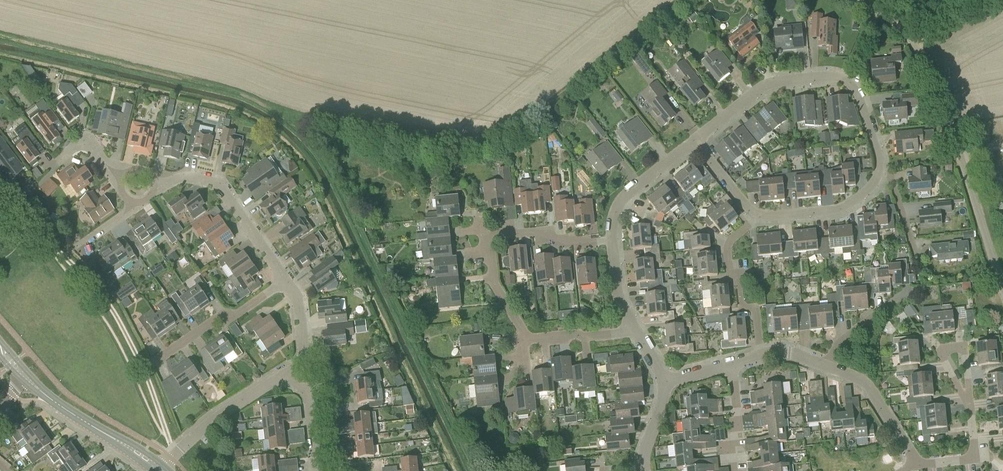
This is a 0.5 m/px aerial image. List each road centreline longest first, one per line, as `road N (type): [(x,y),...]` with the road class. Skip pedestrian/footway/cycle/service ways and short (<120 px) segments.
road 1 (track): [(175,456),(114,313),(0,197)]
road 2 (residential): [(696,141),(773,83),(832,77),(857,91),(880,171)]
road 3 (residential): [(1002,279),(915,46)]
road 4 (residential): [(916,462),(978,458),(956,347)]
road 5 (residential): [(761,354),(755,307),(742,309),(727,247),(762,215)]
road 6 (residential): [(286,282),(221,183),(174,180)]
road 7 (tertiary): [(163,470),(26,378)]
road 8 (residential): [(163,470),(290,372)]
road 9 (residential): [(152,362),(286,282)]
road 10 (residential): [(612,240),(621,199),(696,141)]
road 11 (residential): [(829,366),(874,392),(916,462)]
road 12 (residential): [(880,171),(840,209),(762,215)]
road 13 (residential): [(612,240),(555,244),(547,232),(489,237)]

